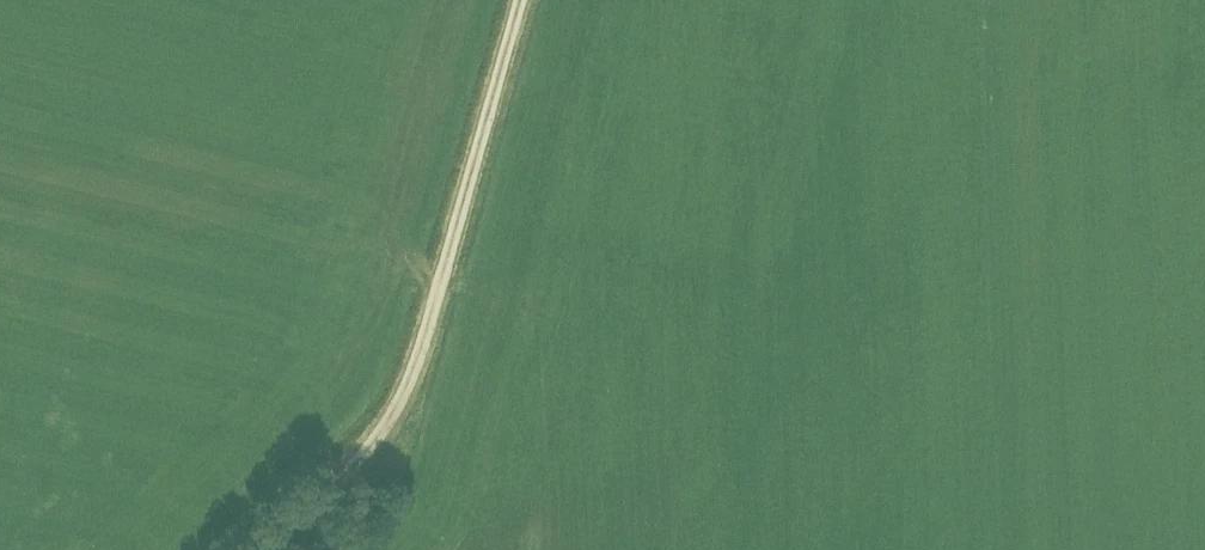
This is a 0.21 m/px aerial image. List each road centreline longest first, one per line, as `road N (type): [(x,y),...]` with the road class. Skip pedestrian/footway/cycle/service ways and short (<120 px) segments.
road 1 (track): [(262,549),(343,476),(406,390),(521,0)]

